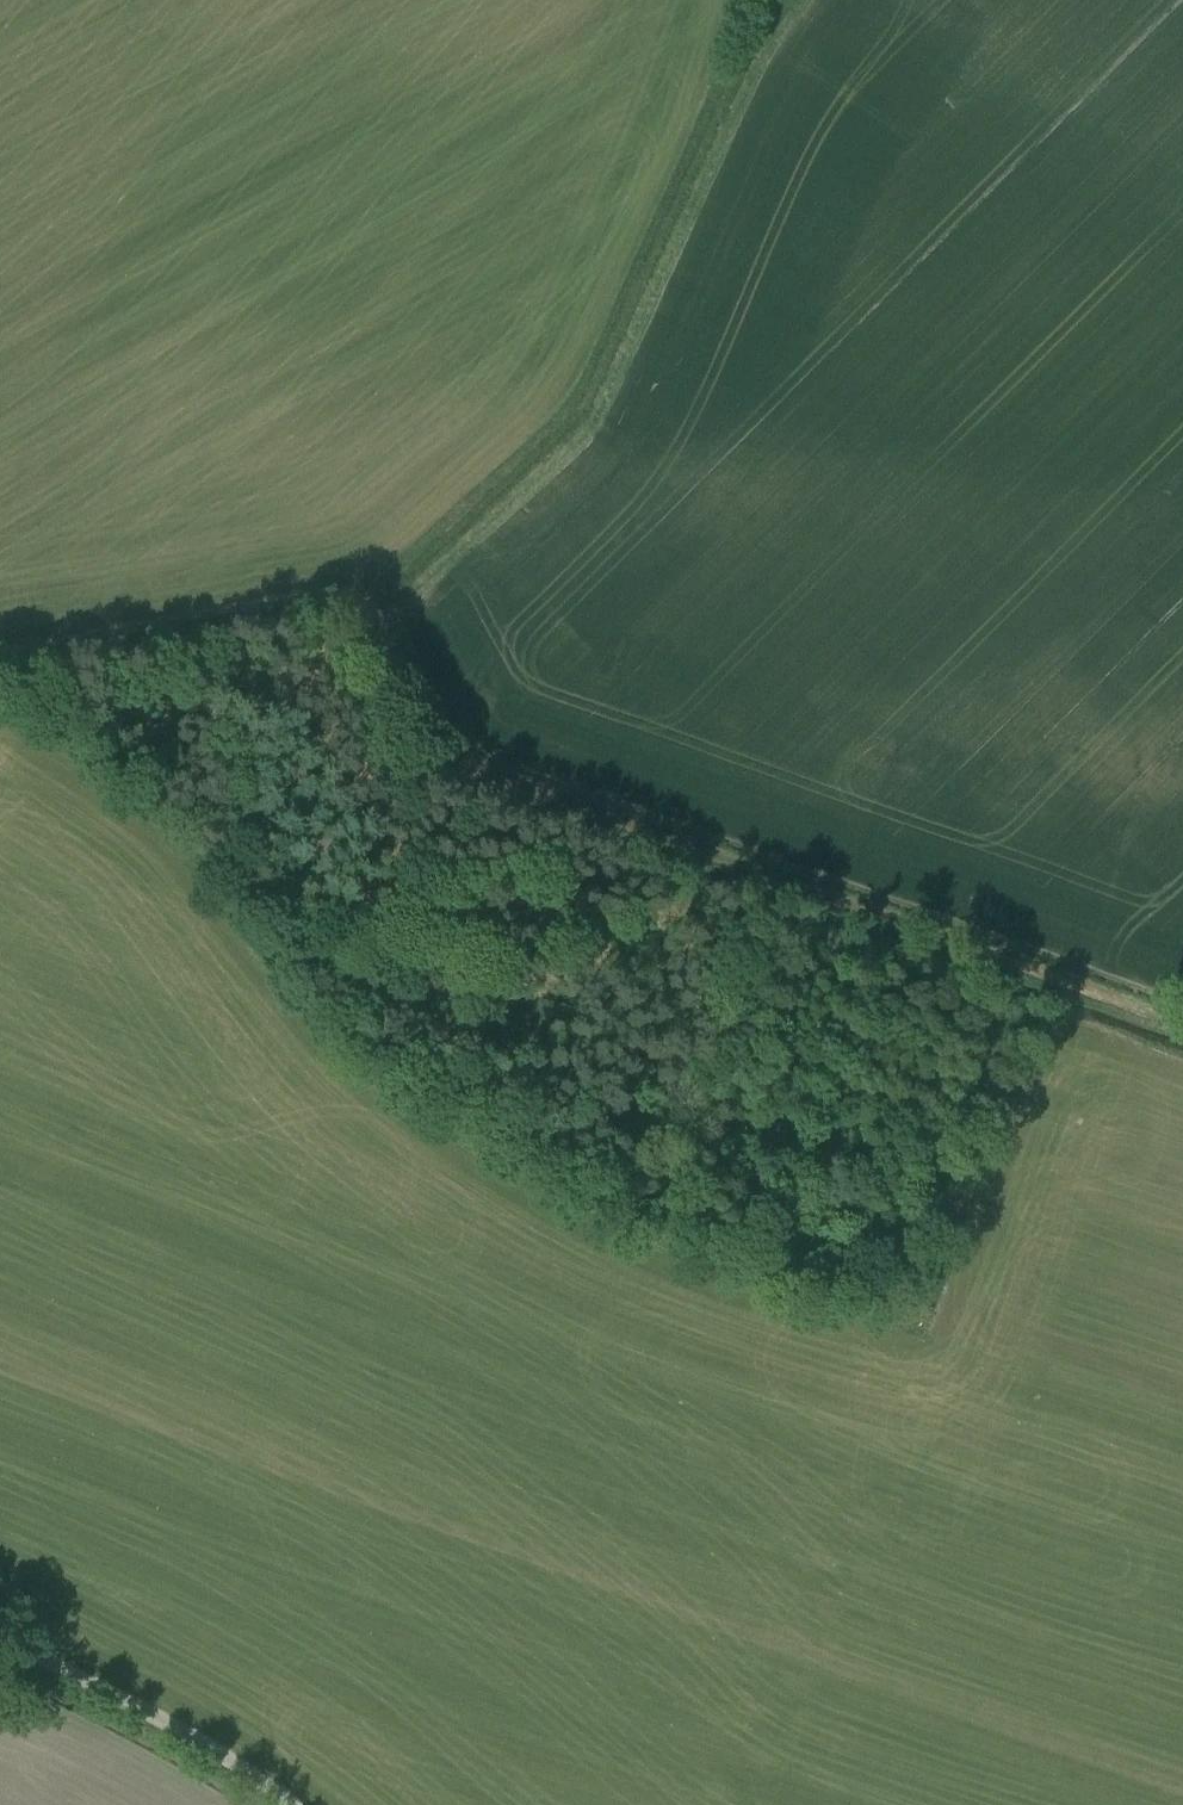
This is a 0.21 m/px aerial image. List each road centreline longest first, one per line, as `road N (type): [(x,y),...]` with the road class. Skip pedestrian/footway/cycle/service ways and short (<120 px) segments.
road 1 (unclassified): [(290,1804),(94,1690),(0,1646)]

